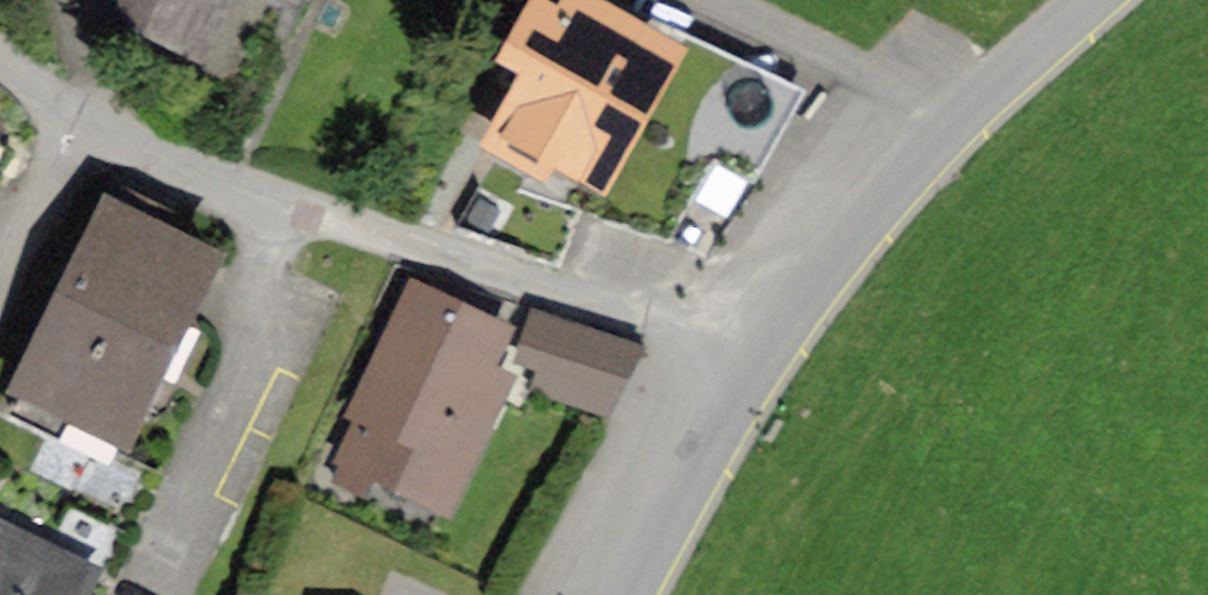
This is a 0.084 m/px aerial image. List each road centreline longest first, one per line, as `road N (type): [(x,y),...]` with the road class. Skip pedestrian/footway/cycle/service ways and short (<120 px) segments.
road 1 (residential): [(752,367),(355,232),(77,121)]
road 2 (unclassified): [(1086,0),(951,118),(752,367)]
road 3 (unclassified): [(752,367),(634,594)]
road 4 (residential): [(77,121),(0,278)]

